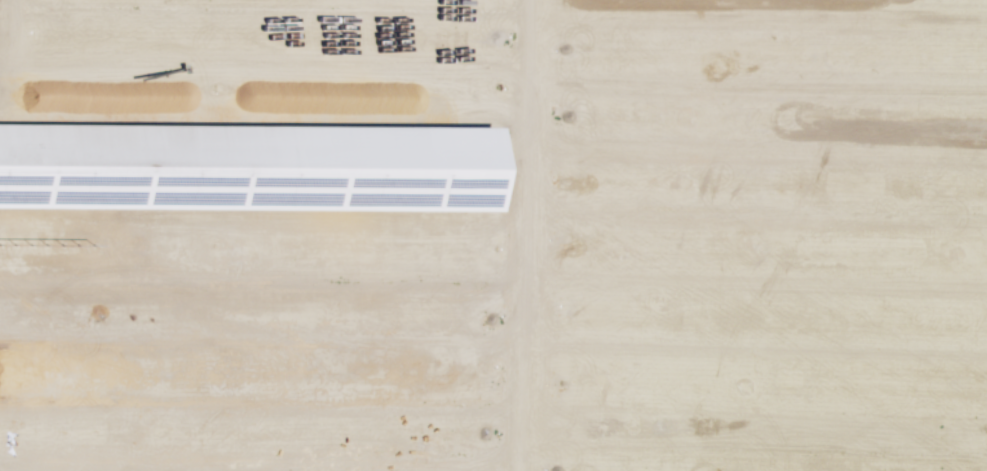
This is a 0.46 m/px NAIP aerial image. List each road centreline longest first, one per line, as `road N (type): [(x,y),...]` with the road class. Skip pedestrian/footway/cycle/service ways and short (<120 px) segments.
road 1 (track): [(517,470),(527,127)]

